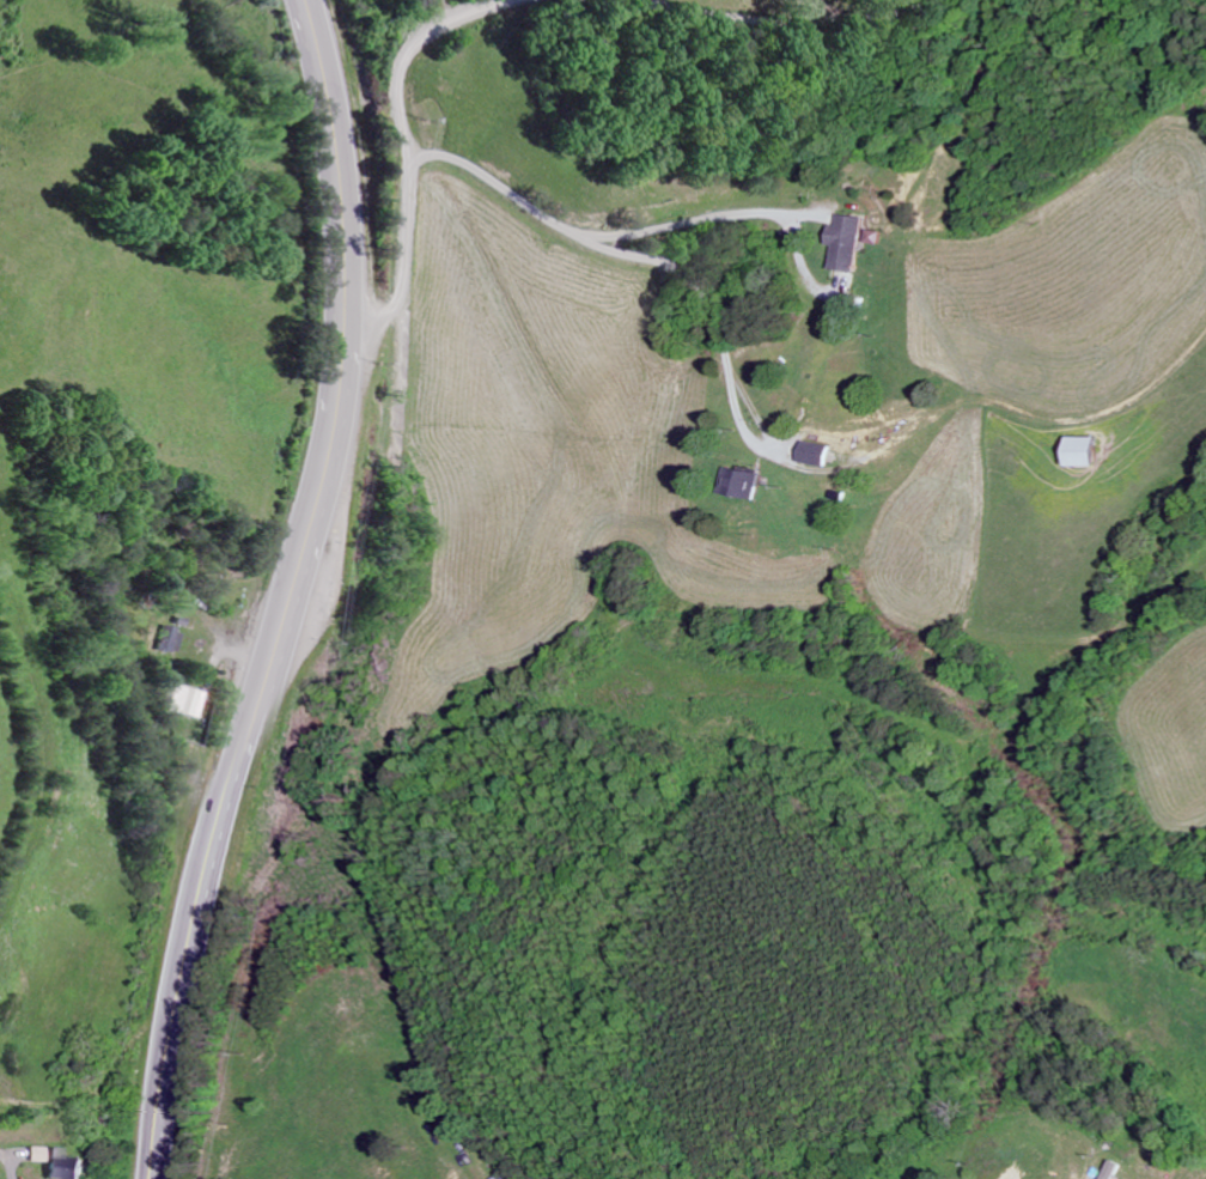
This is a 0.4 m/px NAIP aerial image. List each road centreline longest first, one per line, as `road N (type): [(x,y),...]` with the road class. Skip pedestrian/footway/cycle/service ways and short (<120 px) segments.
road 1 (primary): [(310,0),(345,172),(351,276),(343,373),(315,510),(191,926),(145,1178)]

